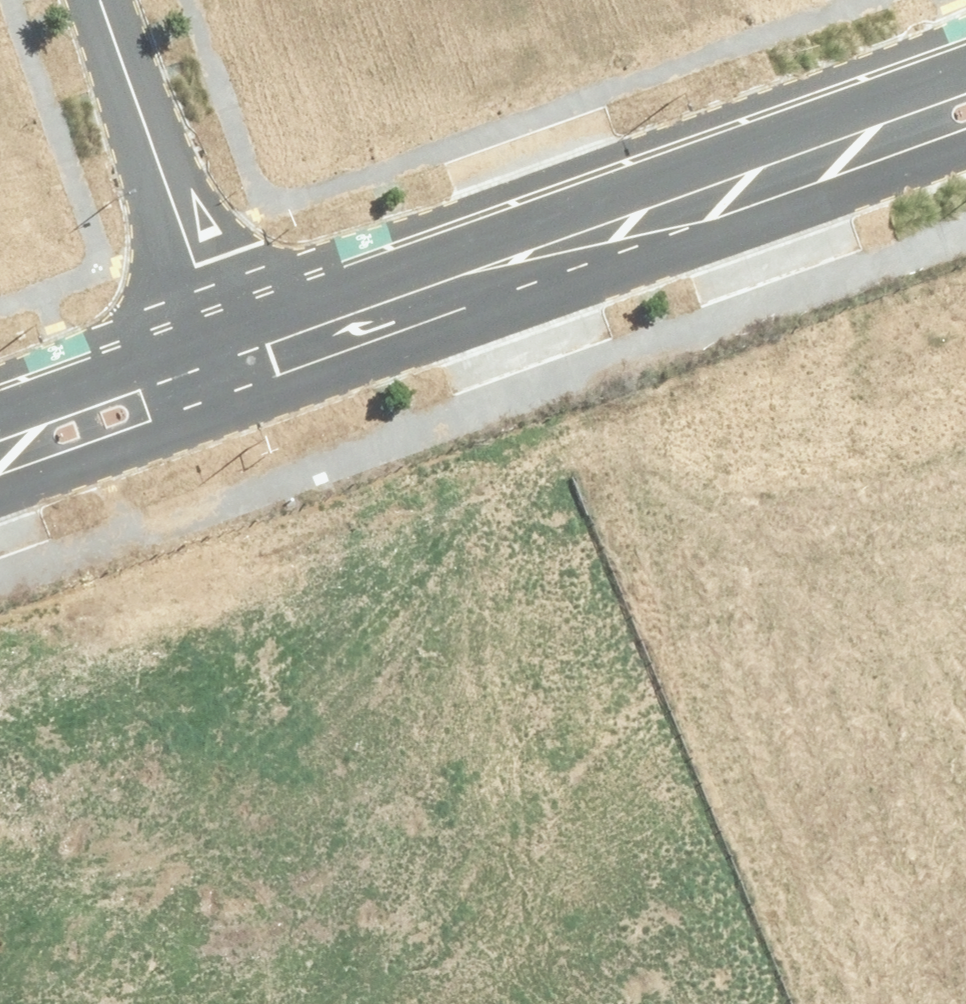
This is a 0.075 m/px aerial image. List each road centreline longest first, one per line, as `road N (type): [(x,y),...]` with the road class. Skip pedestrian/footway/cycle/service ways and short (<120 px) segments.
road 1 (residential): [(485,281),(668,796)]
road 2 (residential): [(965,108),(485,281)]
road 3 (residential): [(193,959),(668,796)]
road 4 (residential): [(232,371),(100,0)]
road 5 (residential): [(668,796),(965,695)]
road 6 (residential): [(485,281),(232,371)]
road 7 (residential): [(232,371),(0,455)]
road 8 (residential): [(668,796),(742,1003)]
road 9 (residential): [(62,1003),(193,959)]

